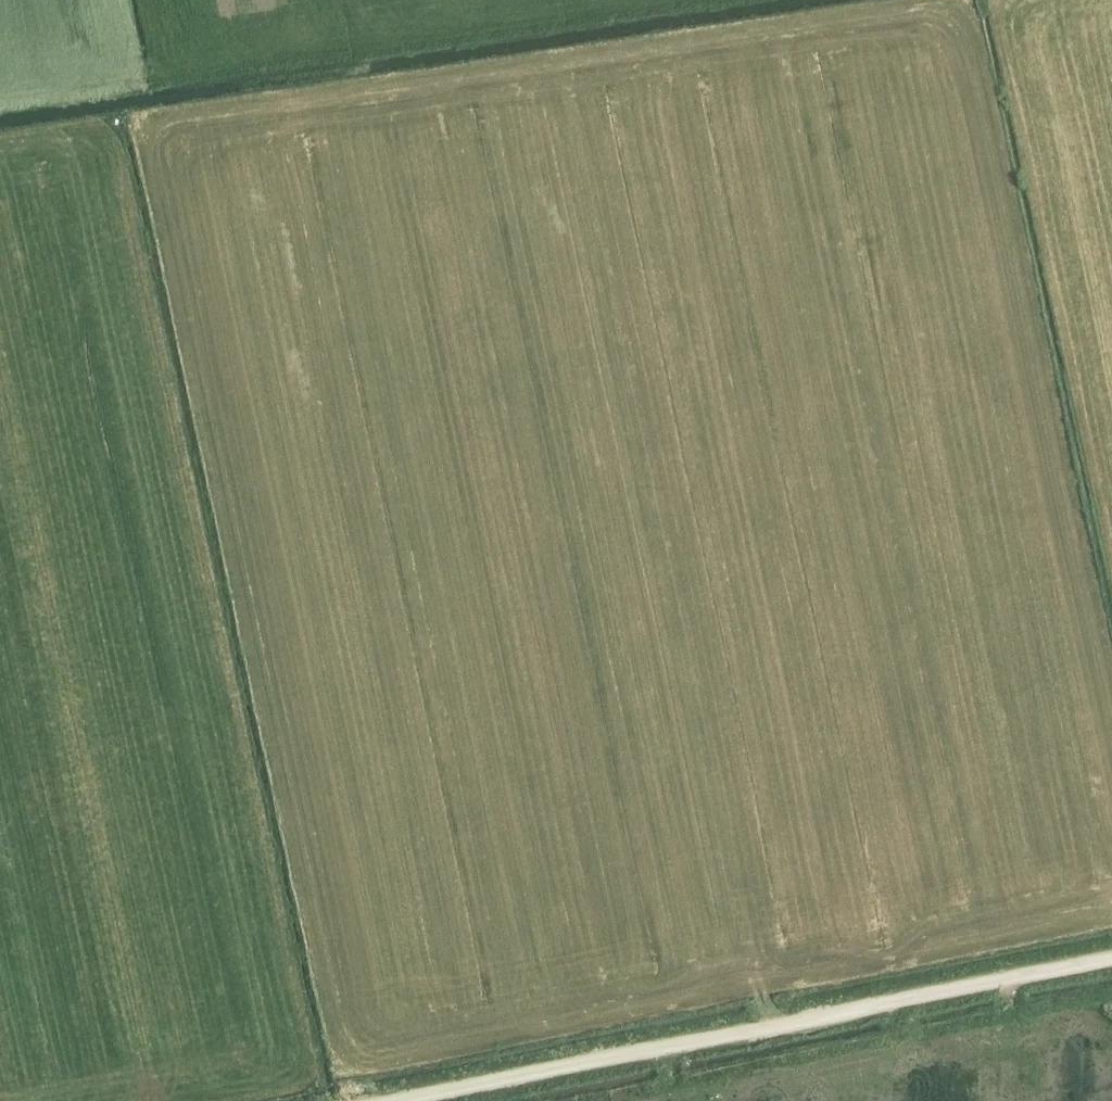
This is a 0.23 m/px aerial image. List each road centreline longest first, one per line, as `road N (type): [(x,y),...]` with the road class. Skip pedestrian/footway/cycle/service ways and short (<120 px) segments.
road 1 (track): [(1111,952),(348,1100)]

